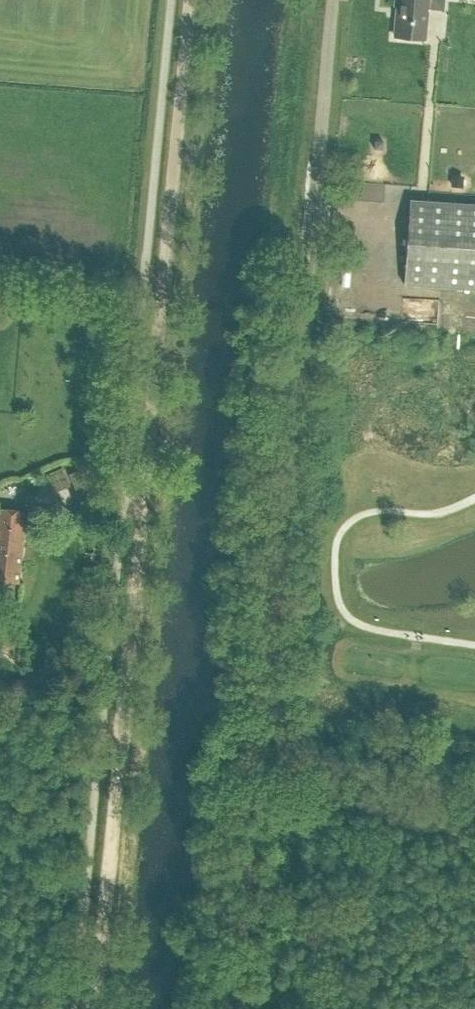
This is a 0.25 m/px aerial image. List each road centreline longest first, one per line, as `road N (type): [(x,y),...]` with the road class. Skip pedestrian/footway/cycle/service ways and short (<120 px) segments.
road 1 (track): [(192,0),(96,1008)]
road 2 (track): [(262,808),(278,727),(273,630),(311,227)]
road 3 (unclassified): [(311,227),(335,0)]
road 4 (track): [(233,1008),(262,808)]

